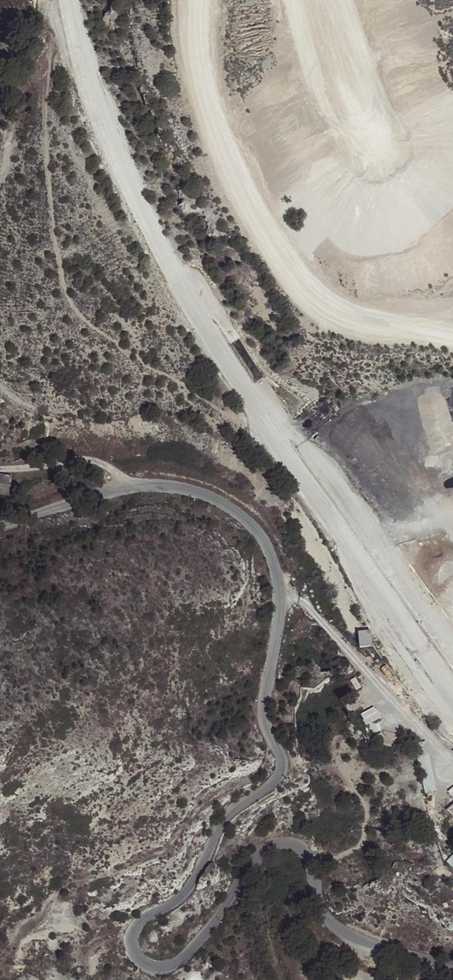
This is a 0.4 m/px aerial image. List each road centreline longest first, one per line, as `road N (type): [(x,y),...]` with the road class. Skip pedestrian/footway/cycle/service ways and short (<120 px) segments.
road 1 (residential): [(0,524),(141,487),(179,488),(249,522),(276,570),(279,625),(263,716),(282,774),(223,820),(185,894),(137,927),(132,942),(141,961),(158,968),(189,951),(256,856),(288,844),(306,856),(315,903),(338,931),(407,963),(452,964)]
road 2 (unclassified): [(85,0),(124,152),(257,398),(452,683)]

